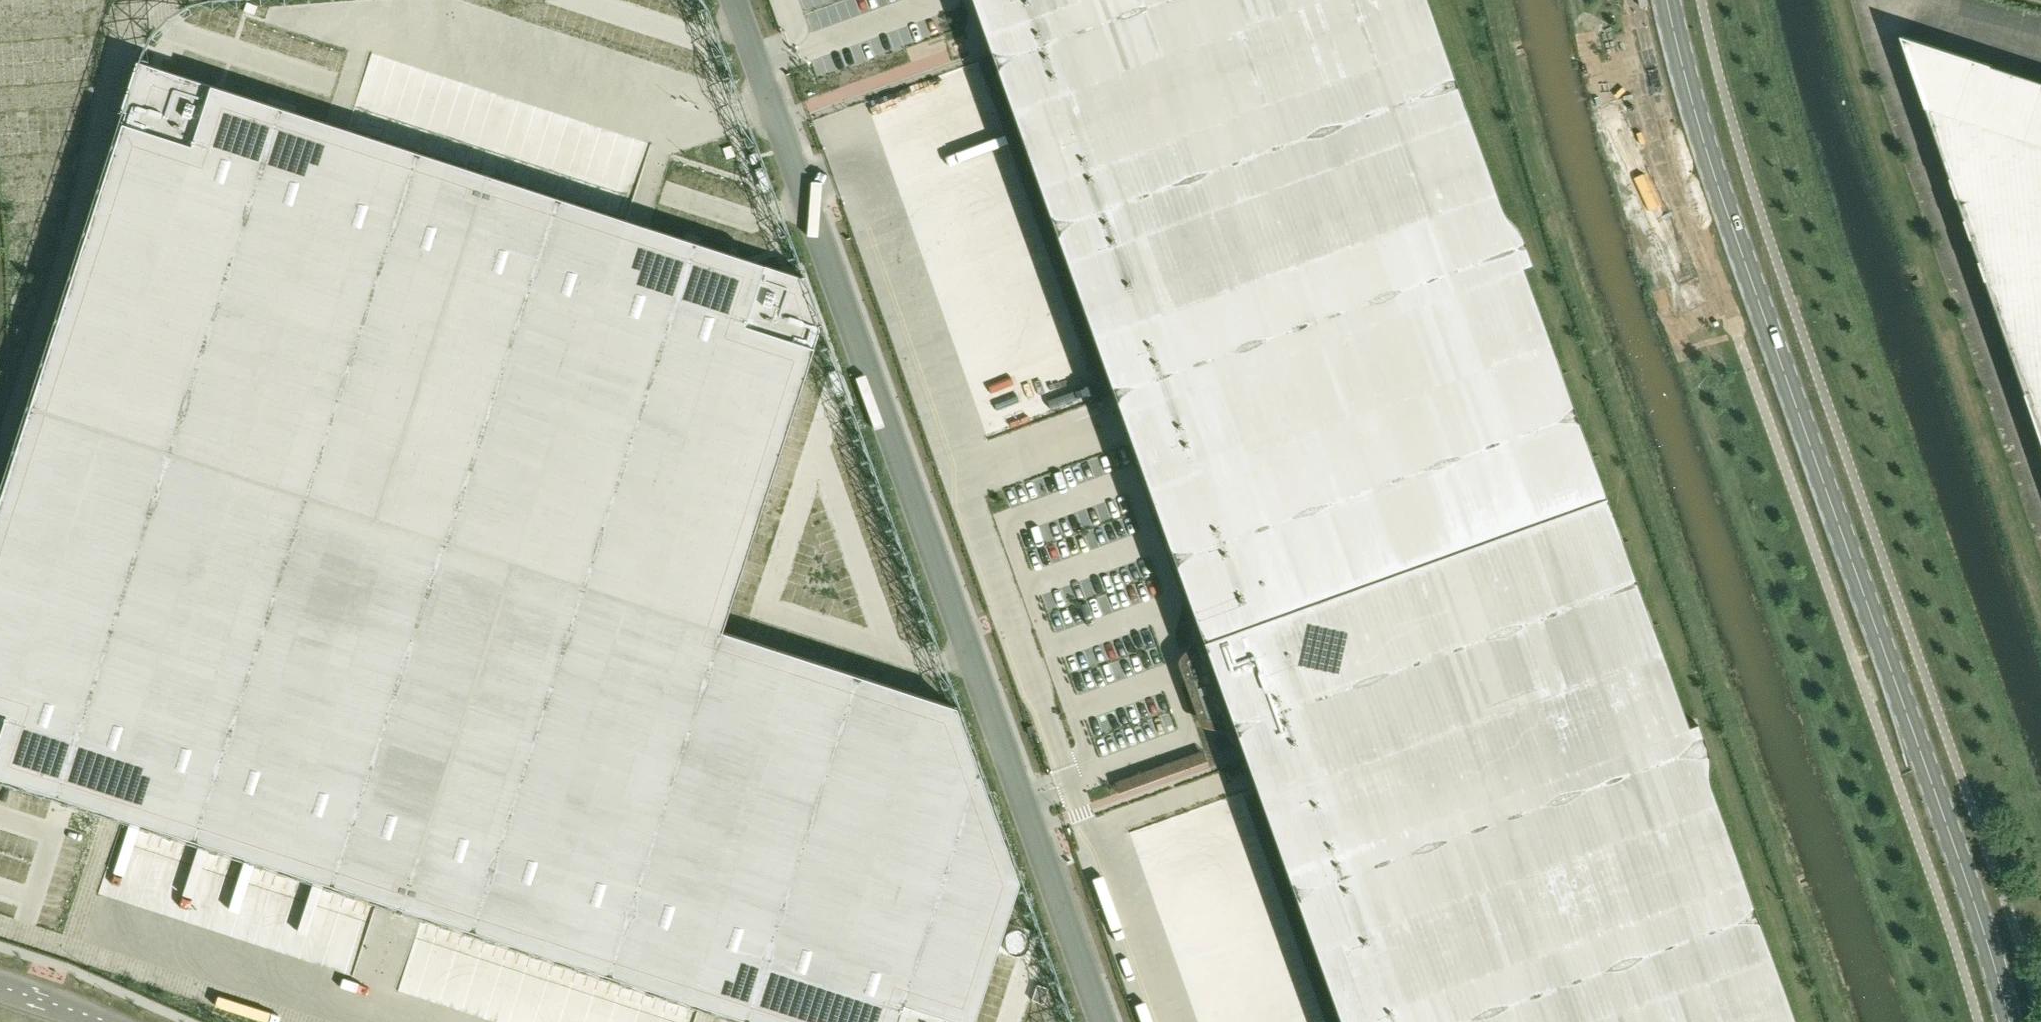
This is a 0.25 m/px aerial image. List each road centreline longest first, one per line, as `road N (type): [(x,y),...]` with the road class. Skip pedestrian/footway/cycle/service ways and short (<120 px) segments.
road 1 (secondary): [(2009,1021),(1714,178),(1667,0)]

